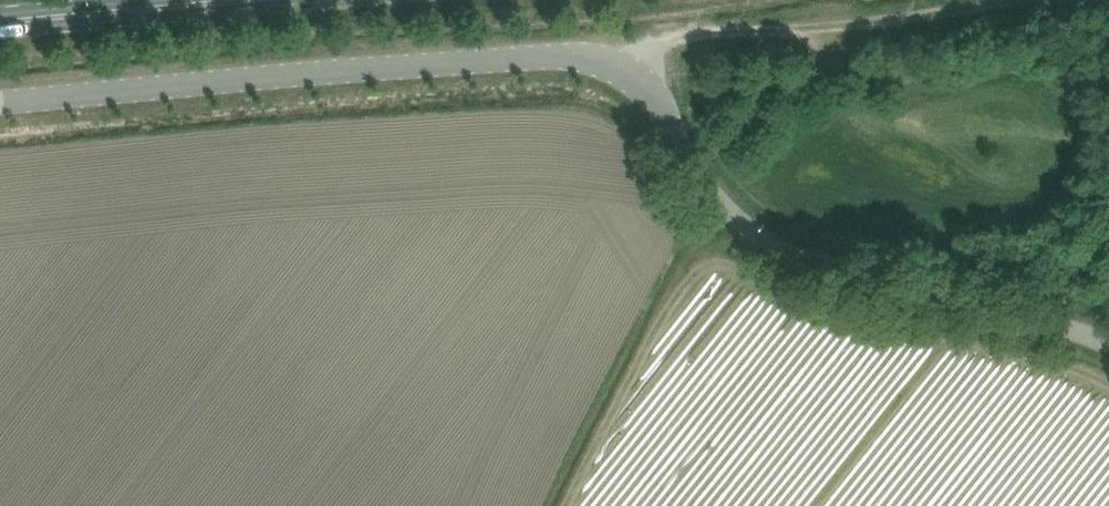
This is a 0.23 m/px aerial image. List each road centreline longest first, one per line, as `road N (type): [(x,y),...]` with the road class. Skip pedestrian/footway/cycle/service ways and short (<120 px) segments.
road 1 (unclassified): [(0,98),(494,56),(605,59),(650,93),(718,204),(752,236),(805,257),(1074,328),(1108,346)]
road 2 (primary): [(217,0),(0,20)]

